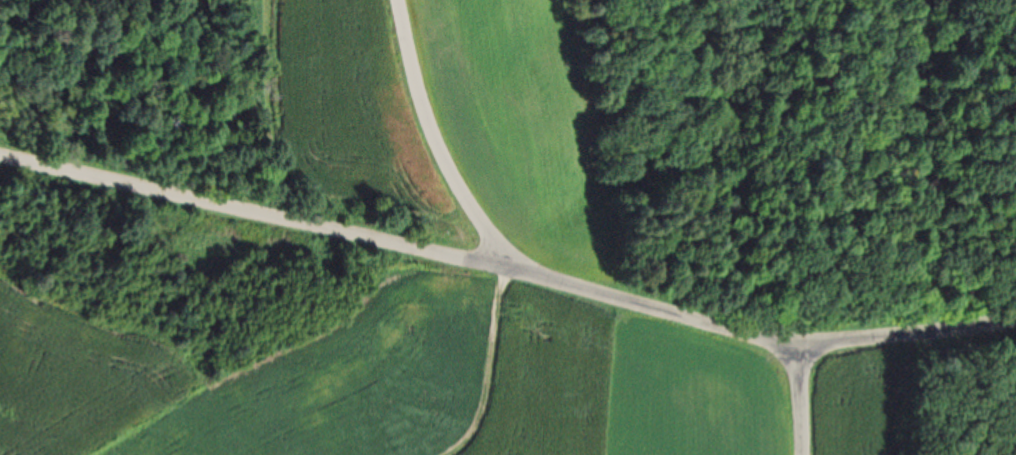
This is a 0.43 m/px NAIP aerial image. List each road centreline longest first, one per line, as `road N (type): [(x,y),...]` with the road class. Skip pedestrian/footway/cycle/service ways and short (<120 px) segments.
road 1 (residential): [(0,155),(782,343),(1015,320)]
road 2 (residential): [(528,276),(473,210),(435,147),(395,0)]

